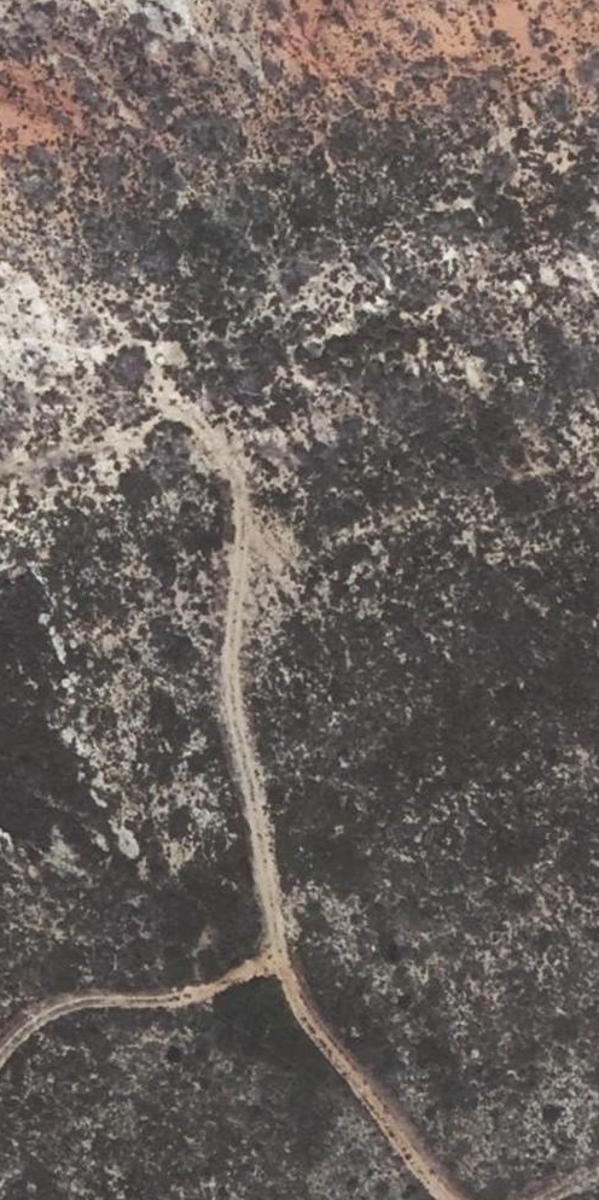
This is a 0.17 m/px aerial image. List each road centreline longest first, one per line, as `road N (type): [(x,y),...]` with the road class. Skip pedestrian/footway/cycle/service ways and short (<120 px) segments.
road 1 (track): [(246,527),(231,700),(283,978),(303,1018),(365,1082),(457,1199)]

